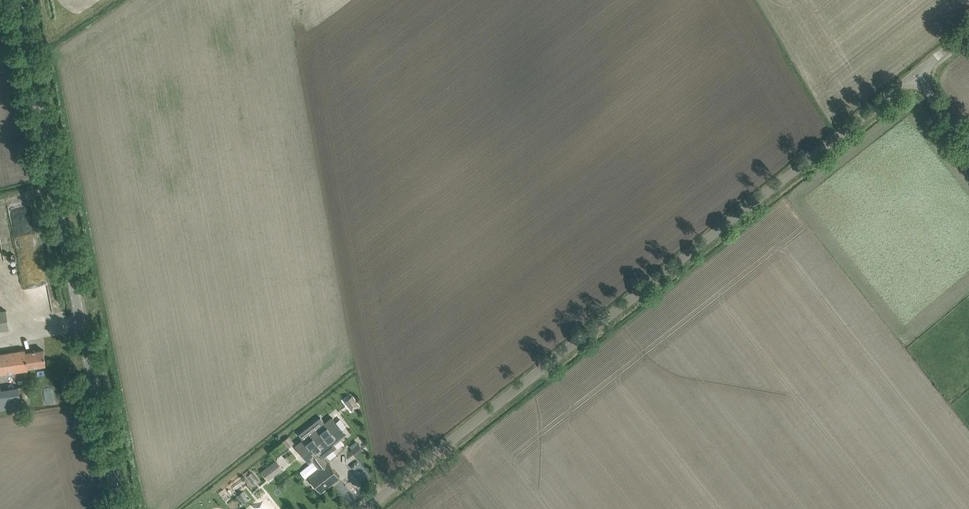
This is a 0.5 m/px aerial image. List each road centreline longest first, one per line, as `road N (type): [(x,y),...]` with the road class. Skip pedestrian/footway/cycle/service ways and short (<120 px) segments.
road 1 (unclassified): [(357,508),(911,74)]
road 2 (unclassified): [(119,508),(18,0)]

